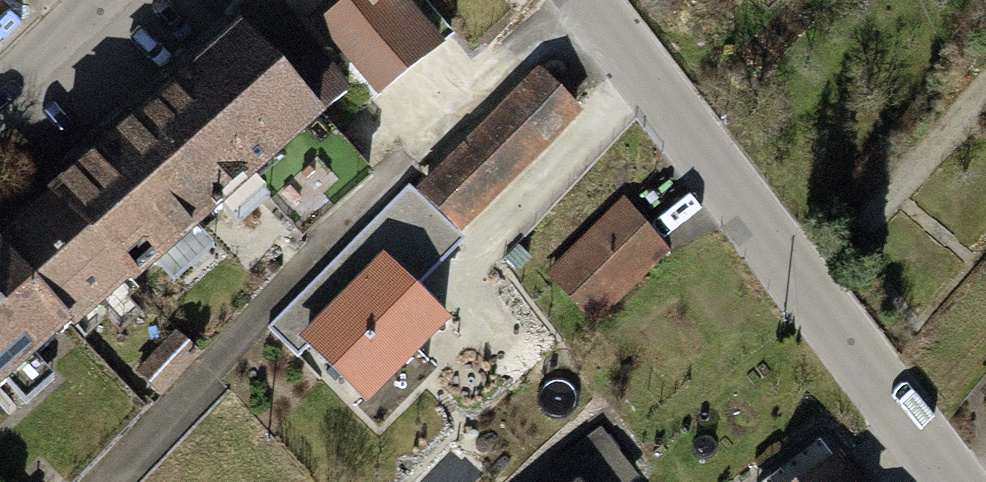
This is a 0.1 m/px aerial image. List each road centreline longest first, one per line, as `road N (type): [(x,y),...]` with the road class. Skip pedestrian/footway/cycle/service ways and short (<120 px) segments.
road 1 (tertiary): [(953,481),(582,0)]

